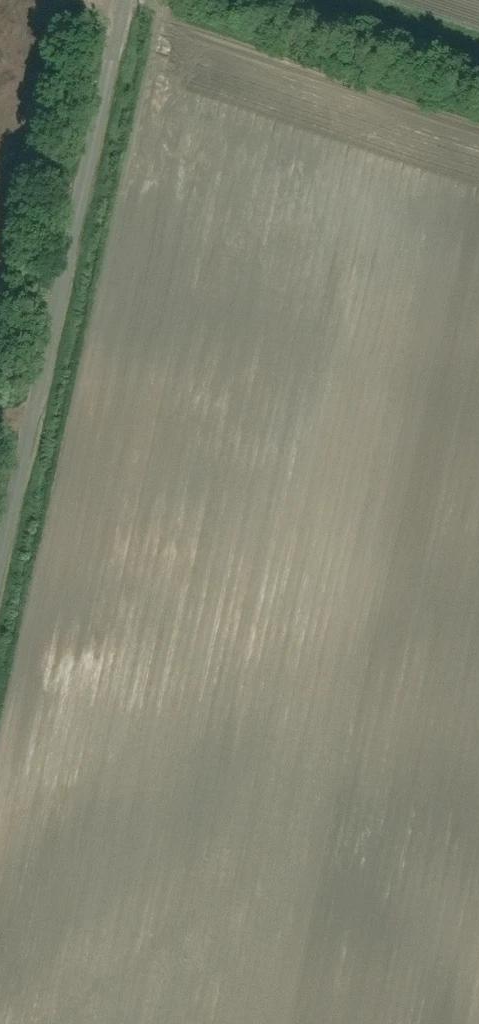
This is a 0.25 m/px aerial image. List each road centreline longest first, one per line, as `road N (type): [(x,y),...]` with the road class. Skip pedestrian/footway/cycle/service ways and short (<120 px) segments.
road 1 (unclassified): [(122,0),(0,543)]

